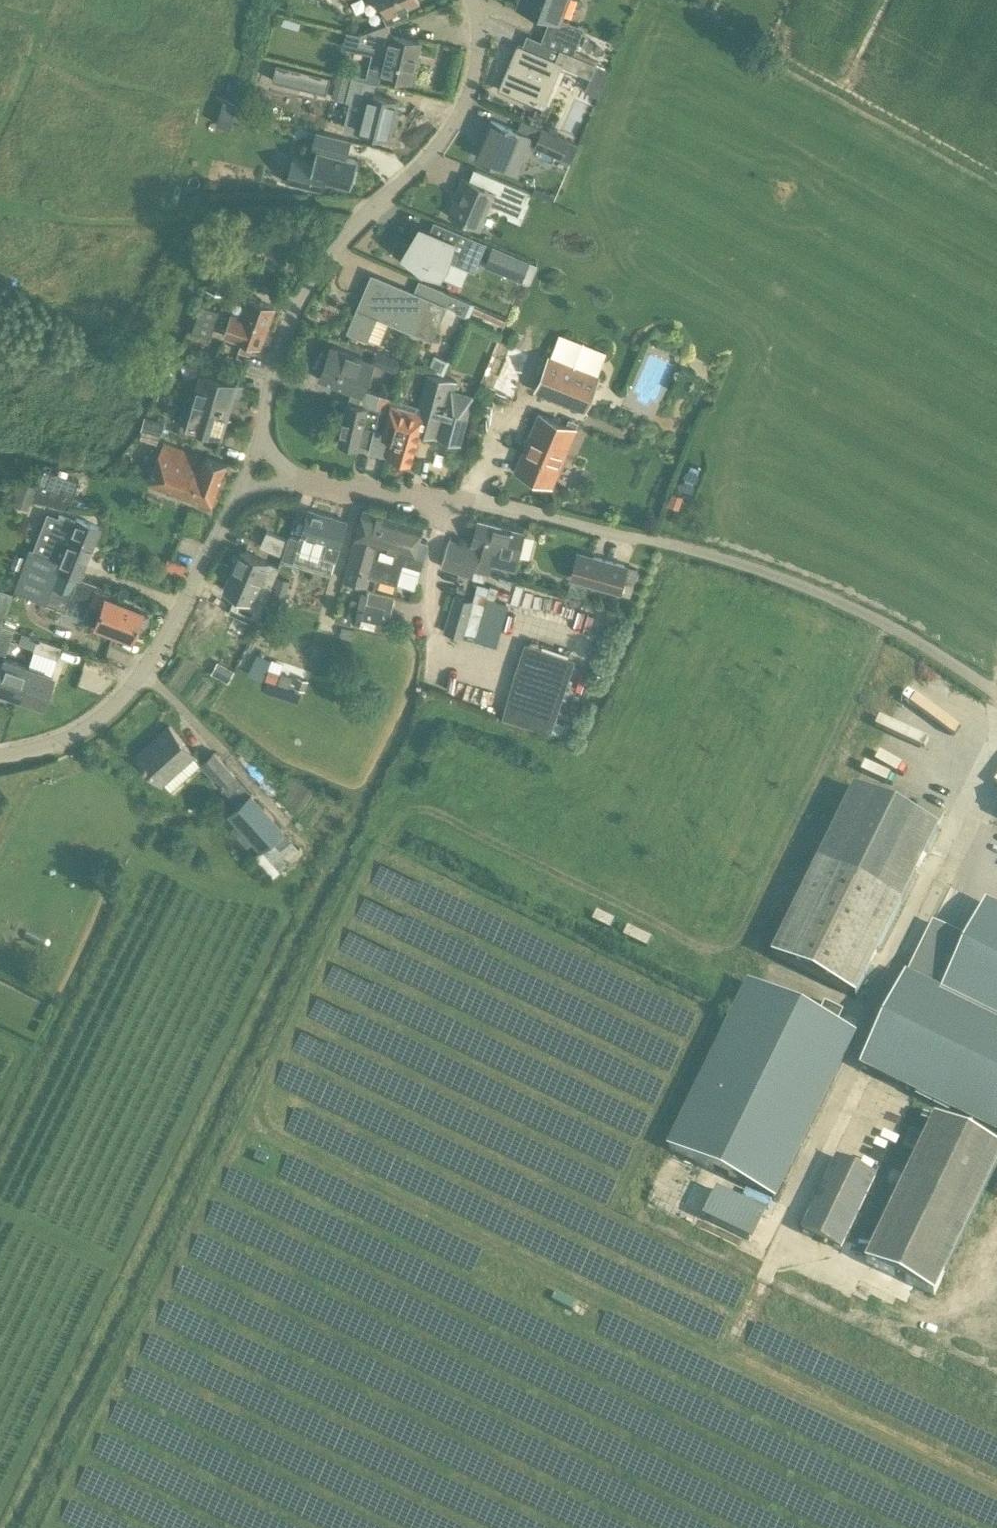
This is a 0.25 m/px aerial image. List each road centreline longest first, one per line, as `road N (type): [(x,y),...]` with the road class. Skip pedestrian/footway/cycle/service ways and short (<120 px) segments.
road 1 (track): [(996,1493),(723,1359),(772,1266),(946,860),(996,772)]
road 2 (residential): [(996,694),(887,623),(723,557),(475,500),(298,478)]
road 3 (track): [(723,1359),(247,1126)]
road 4 (residential): [(262,435),(272,373),(314,280),(464,109),(478,68),(473,0)]
road 5 (track): [(376,205),(311,201),(113,221),(43,218),(0,203)]
road 6 (residential): [(239,492),(174,622),(130,688),(87,732),(0,758)]
road 7 (track): [(0,125),(44,0)]

